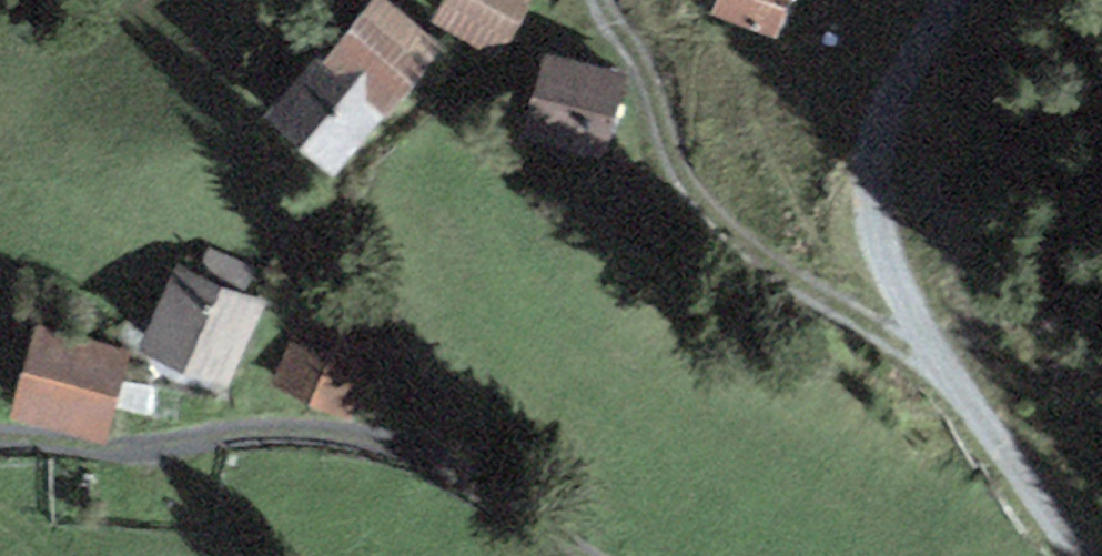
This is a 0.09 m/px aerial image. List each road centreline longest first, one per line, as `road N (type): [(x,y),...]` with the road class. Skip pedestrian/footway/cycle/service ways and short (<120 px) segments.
road 1 (track): [(1085,555),(901,305),(876,229),(873,130),(943,0)]
road 2 (track): [(583,555),(451,469),(331,431),(230,431),(107,446),(0,437)]
road 3 (track): [(949,372),(721,230),(668,147),(638,53),(593,0)]

